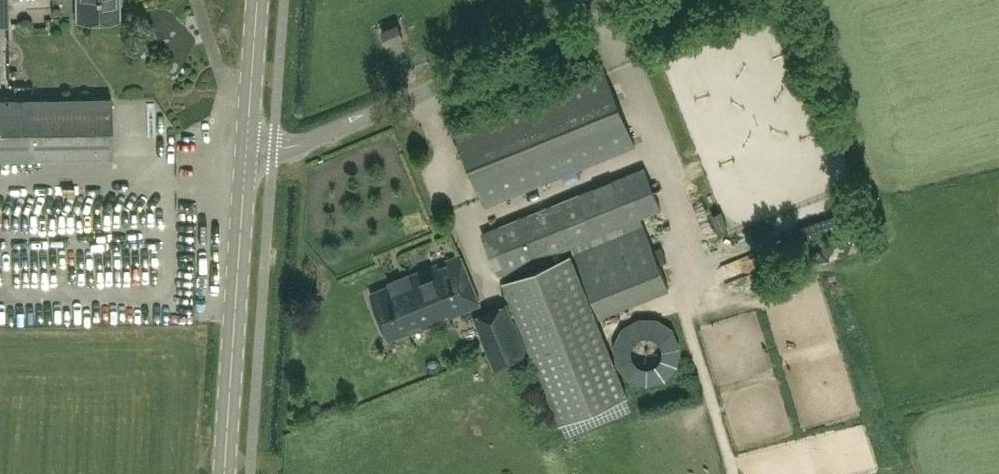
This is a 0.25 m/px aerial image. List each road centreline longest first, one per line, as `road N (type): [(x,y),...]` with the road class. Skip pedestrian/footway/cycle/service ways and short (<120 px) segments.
road 1 (residential): [(250,147),(304,148),(656,0)]
road 2 (tertiary): [(226,473),(250,147)]
road 3 (tertiary): [(250,147),(261,0)]

